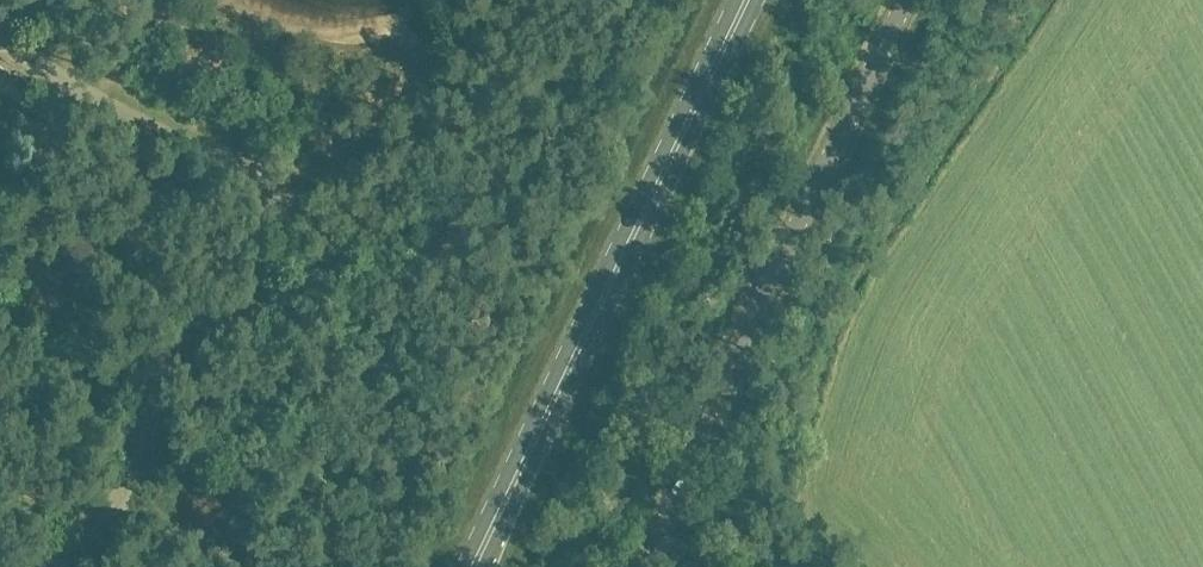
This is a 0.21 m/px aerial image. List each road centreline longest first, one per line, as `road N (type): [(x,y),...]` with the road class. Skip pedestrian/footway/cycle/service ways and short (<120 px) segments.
road 1 (track): [(70,566),(128,482),(164,355),(177,337),(245,300),(280,247),(262,181),(0,38)]
road 2 (primary): [(472,566),(750,0)]
road 3 (unclassified): [(651,566),(679,467),(907,0)]

